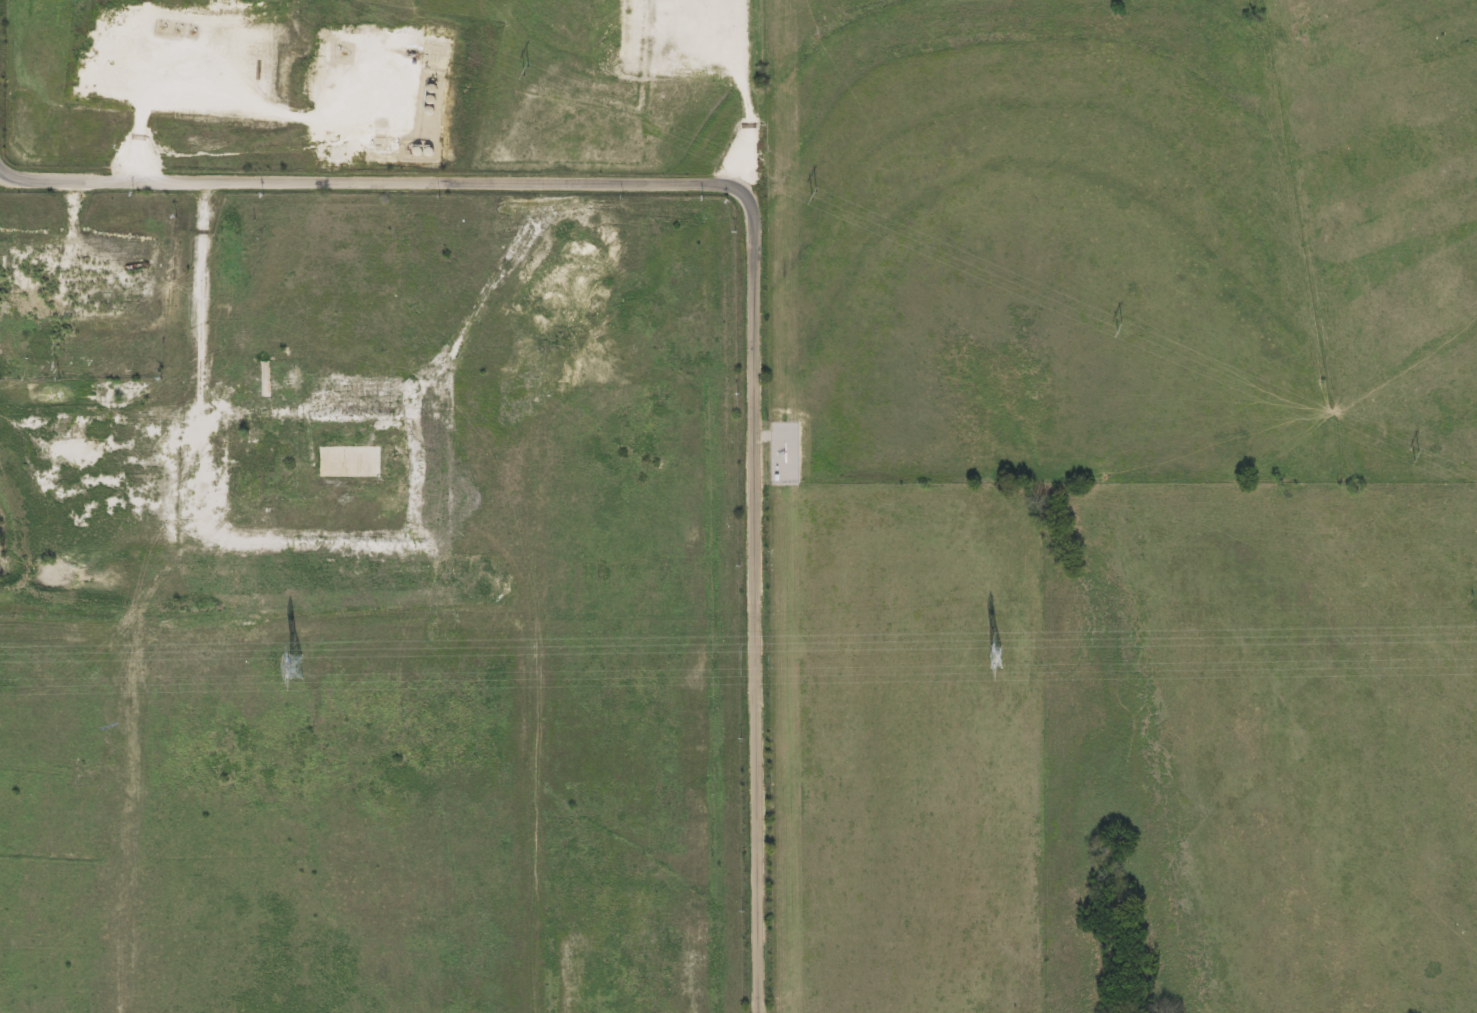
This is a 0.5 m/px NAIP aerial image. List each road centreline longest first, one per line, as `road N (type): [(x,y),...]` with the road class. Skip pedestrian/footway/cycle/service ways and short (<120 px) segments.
road 1 (residential): [(0,154),(17,173),(736,190),(750,230),(751,857)]
road 2 (residential): [(751,857),(752,1012)]

